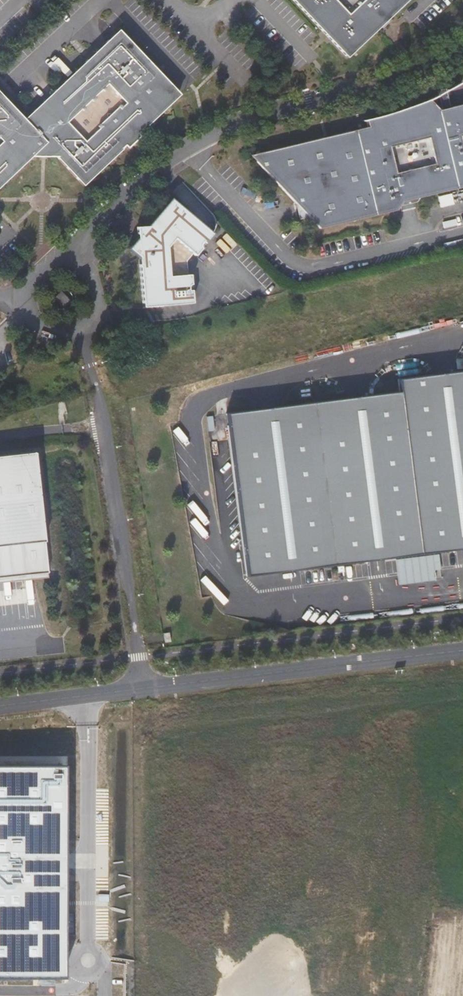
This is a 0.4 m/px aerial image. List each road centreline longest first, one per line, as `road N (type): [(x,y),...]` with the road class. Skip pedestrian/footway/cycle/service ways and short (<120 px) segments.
road 1 (unclassified): [(462,42),(429,65),(190,145),(102,217),(77,246),(74,268)]
road 2 (unclassified): [(462,651),(0,706)]
road 3 (unclassified): [(27,298),(45,329),(75,330),(95,301),(90,281),(74,268)]

